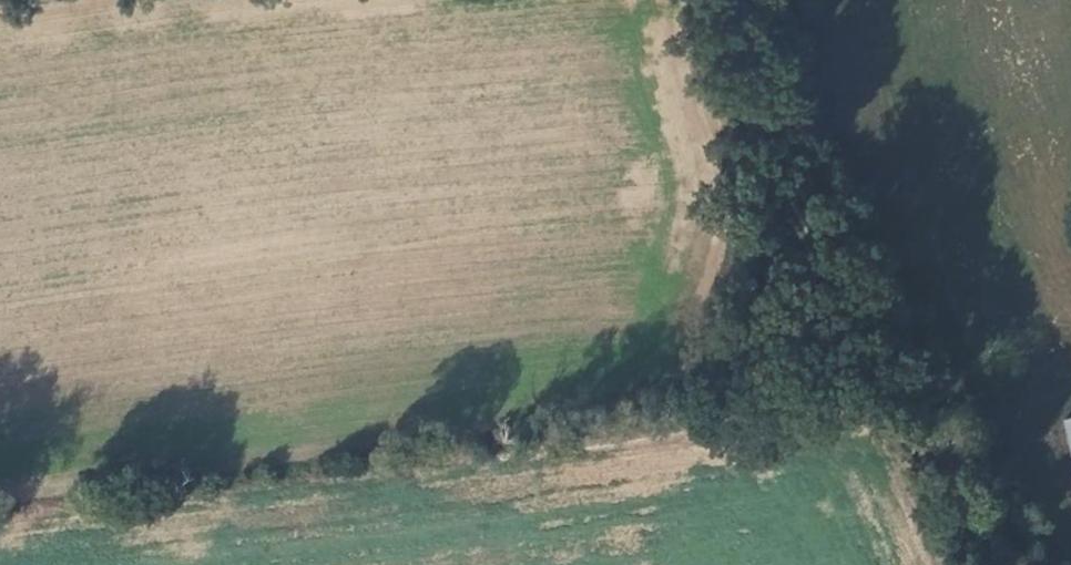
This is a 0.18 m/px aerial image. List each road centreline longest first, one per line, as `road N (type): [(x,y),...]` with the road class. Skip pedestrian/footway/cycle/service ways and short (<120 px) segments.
road 1 (track): [(995,564),(858,319),(746,0)]

